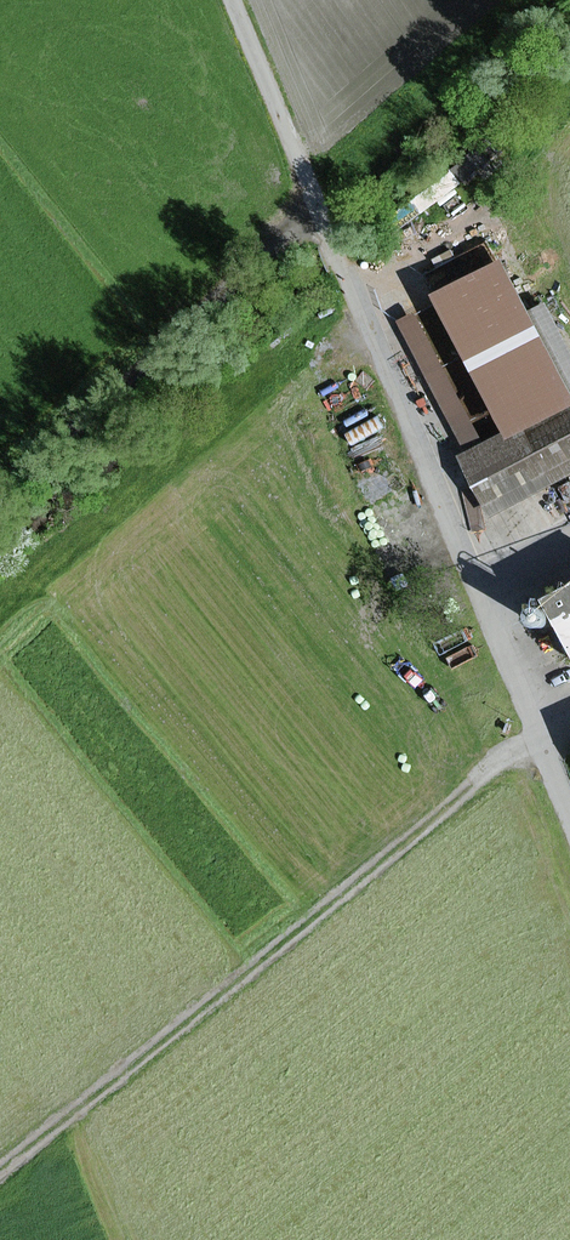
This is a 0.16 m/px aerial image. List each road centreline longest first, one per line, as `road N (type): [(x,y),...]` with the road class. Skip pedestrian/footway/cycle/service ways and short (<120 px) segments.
road 1 (unclassified): [(241,0),(569,792)]
road 2 (track): [(547,735),(503,760),(0,1173)]
road 3 (track): [(326,206),(0,486)]

